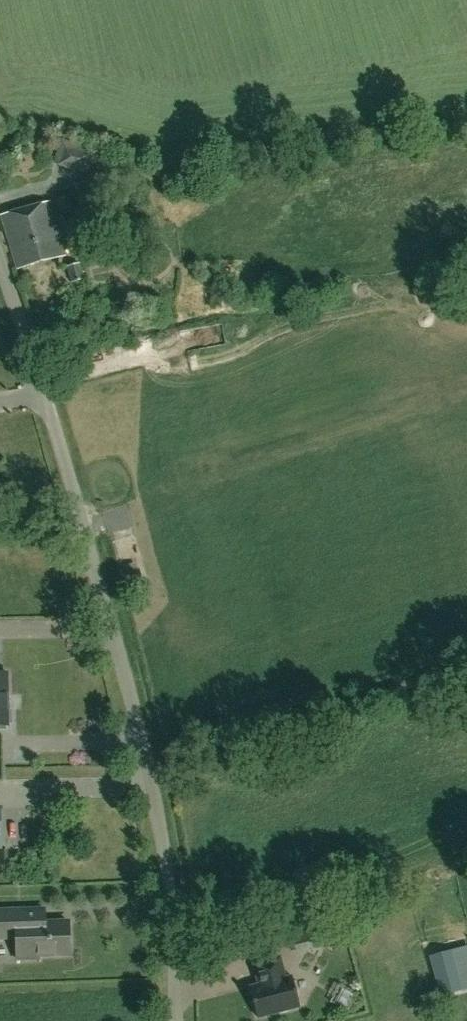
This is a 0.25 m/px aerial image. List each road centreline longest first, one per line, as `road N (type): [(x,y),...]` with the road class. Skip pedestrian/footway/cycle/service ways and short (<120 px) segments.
road 1 (unclassified): [(179,1020),(173,898),(149,771),(107,599),(0,259)]

